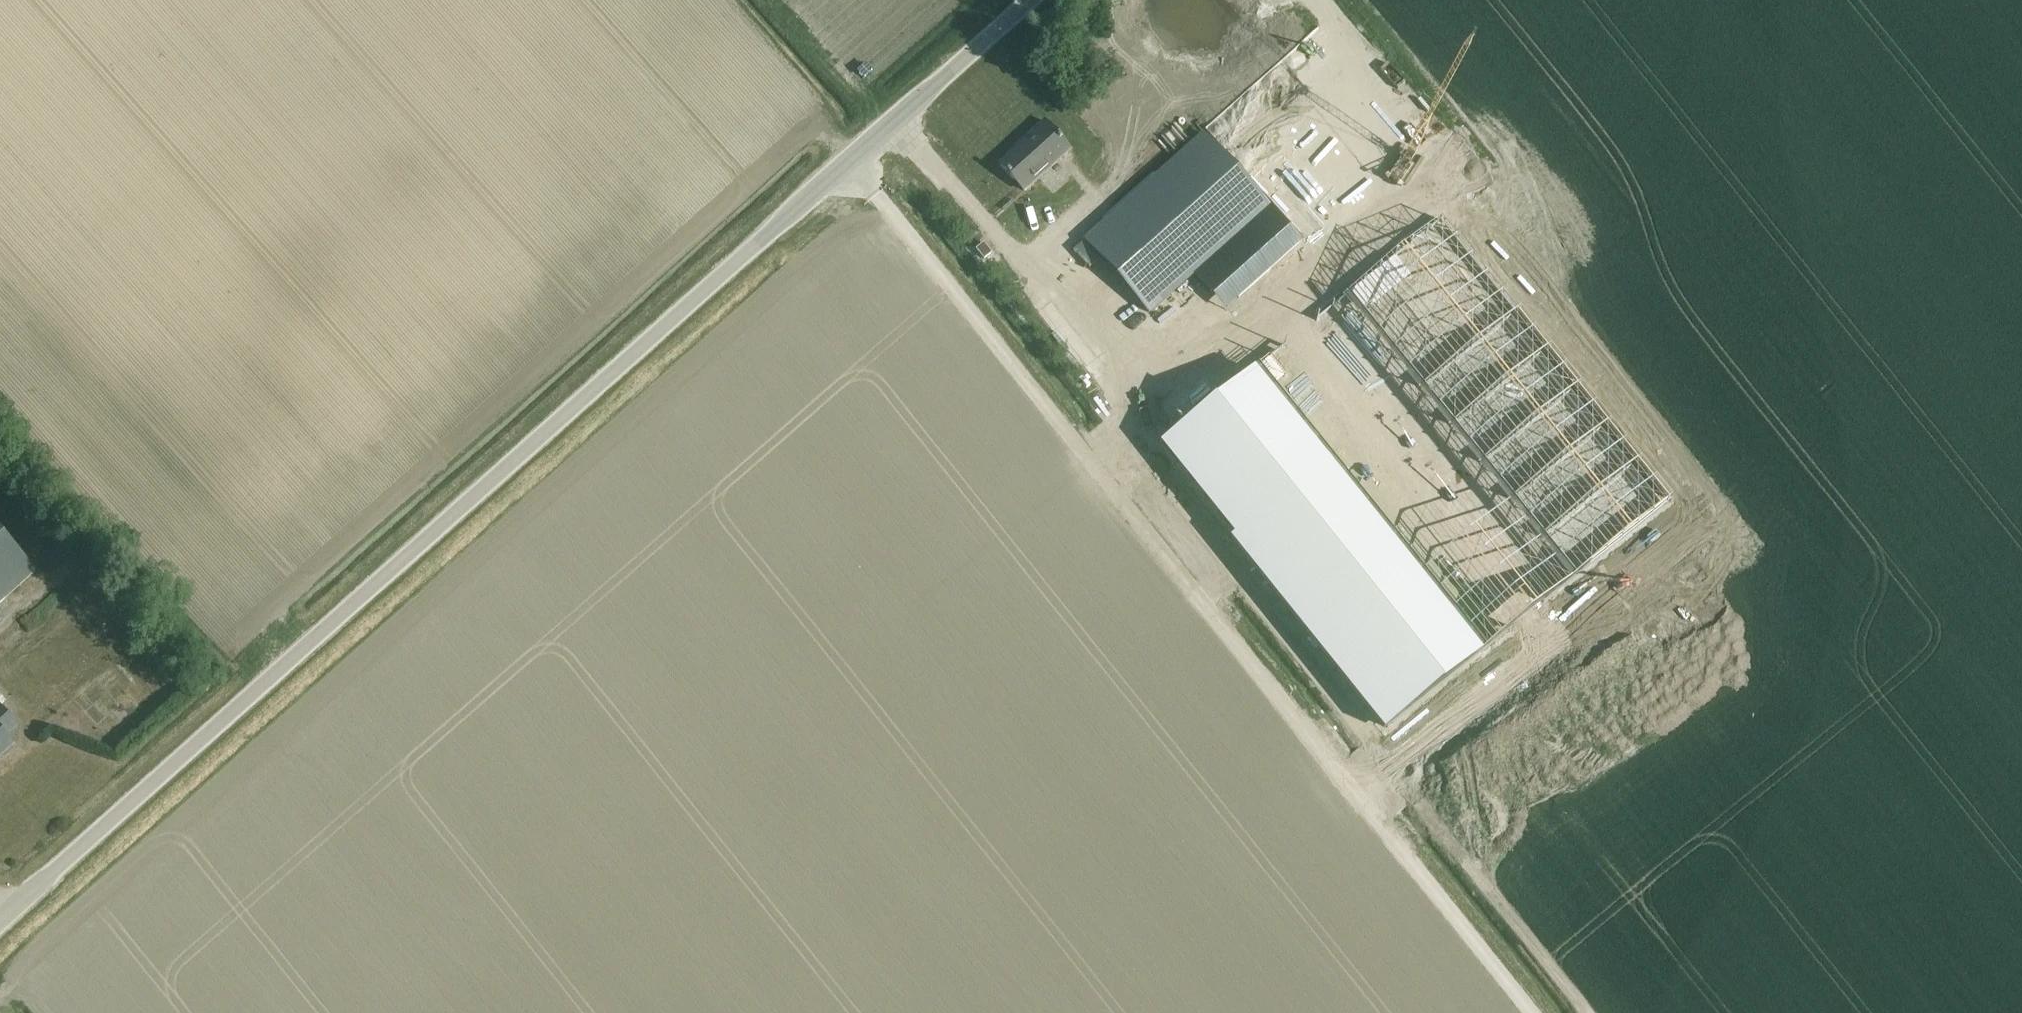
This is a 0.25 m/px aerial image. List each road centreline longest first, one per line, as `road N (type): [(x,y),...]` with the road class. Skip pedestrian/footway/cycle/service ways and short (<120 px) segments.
road 1 (unclassified): [(0,914),(1027,0)]

